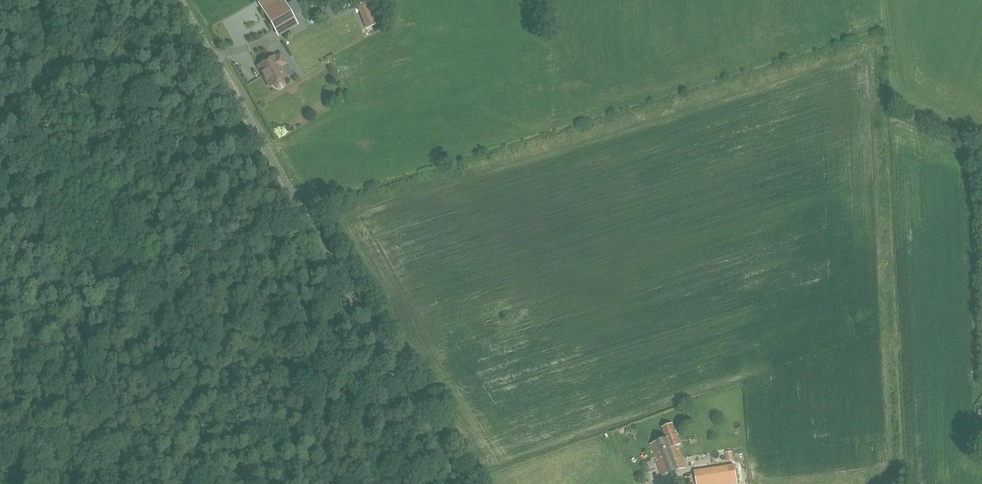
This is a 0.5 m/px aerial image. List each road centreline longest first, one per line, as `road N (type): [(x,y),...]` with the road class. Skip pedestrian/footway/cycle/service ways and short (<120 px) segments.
road 1 (unclassified): [(460,483),(210,51)]
road 2 (unclassified): [(0,124),(27,92),(62,72),(179,63),(210,51)]

